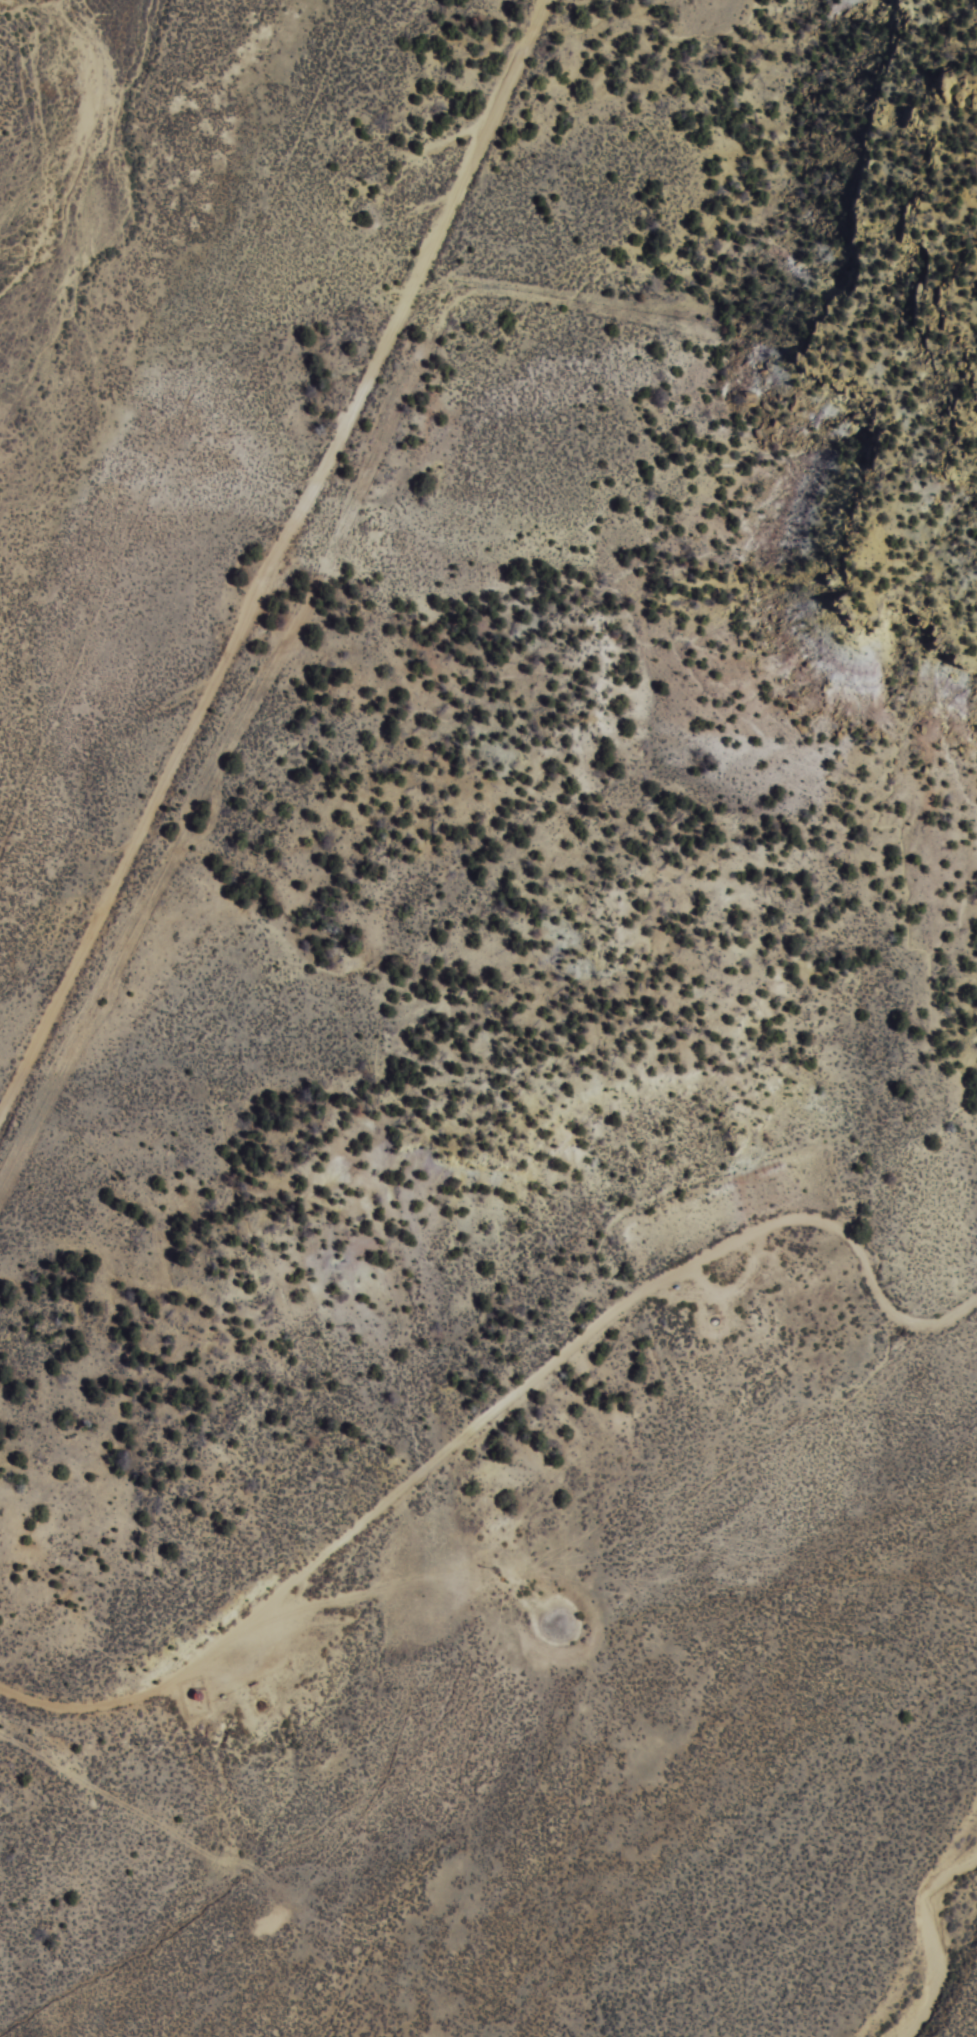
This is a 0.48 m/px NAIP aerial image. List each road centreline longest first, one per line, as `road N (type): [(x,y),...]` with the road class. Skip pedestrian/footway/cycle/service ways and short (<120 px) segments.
road 1 (residential): [(0,1128),(563,0)]
road 2 (residential): [(0,1679),(44,1691),(136,1672)]

